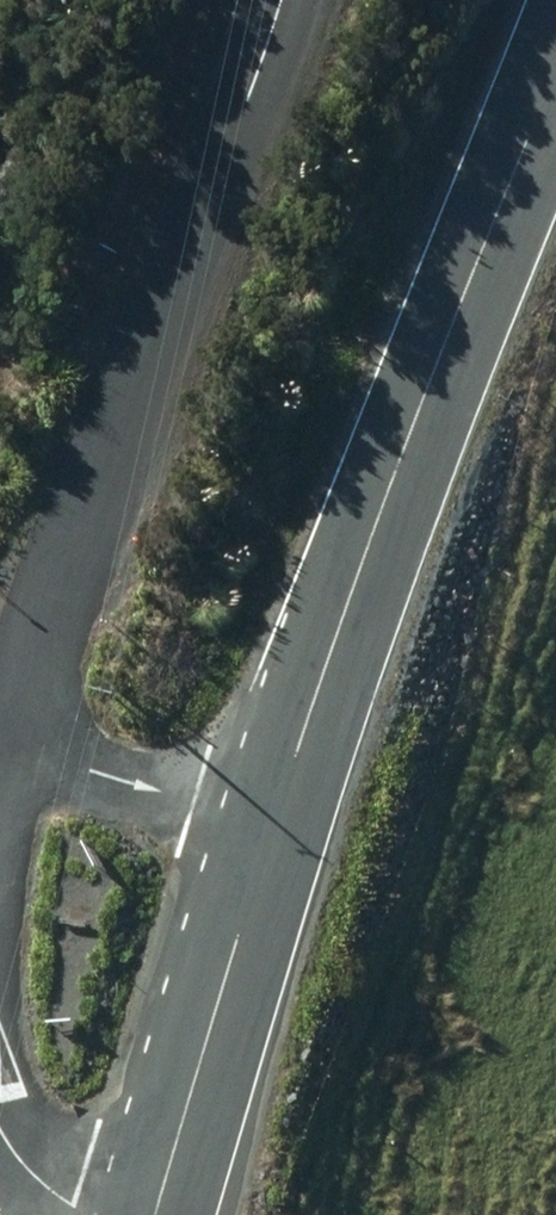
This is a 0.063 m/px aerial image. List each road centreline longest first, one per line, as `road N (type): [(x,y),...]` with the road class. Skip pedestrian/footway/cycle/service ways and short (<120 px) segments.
road 1 (secondary): [(268,831),(555,81)]
road 2 (residential): [(10,736),(253,97),(282,0)]
road 3 (secondary): [(157,1214),(268,831)]
road 4 (residential): [(10,736),(268,831)]
road 5 (residential): [(92,1214),(36,1176),(0,1128)]

